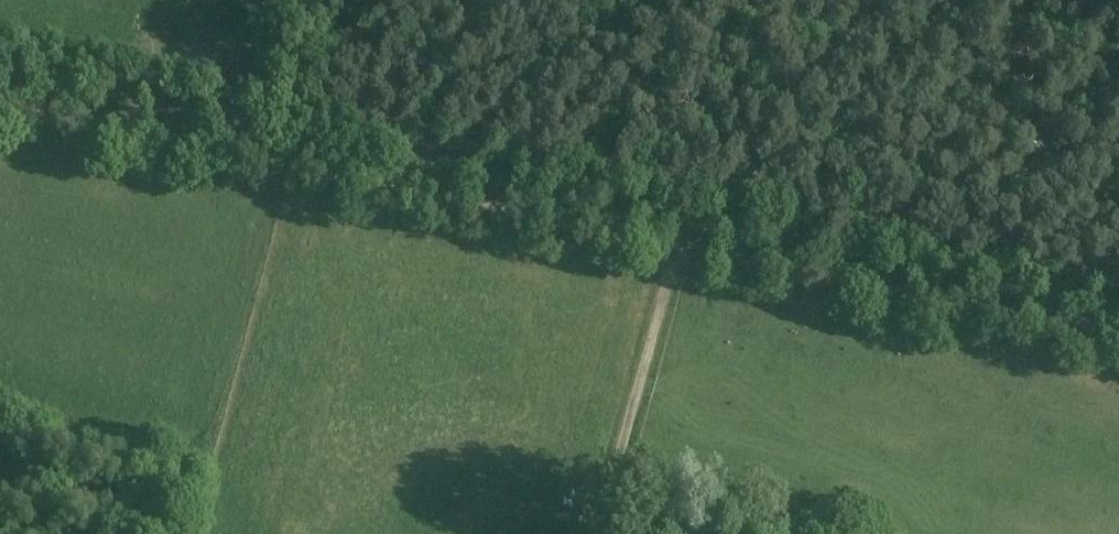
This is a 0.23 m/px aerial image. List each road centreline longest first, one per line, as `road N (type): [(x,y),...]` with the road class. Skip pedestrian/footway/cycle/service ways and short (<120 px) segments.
road 1 (track): [(1118,339),(0,99)]
road 2 (unclassified): [(679,245),(598,533)]
road 3 (track): [(321,0),(294,98),(298,165)]

